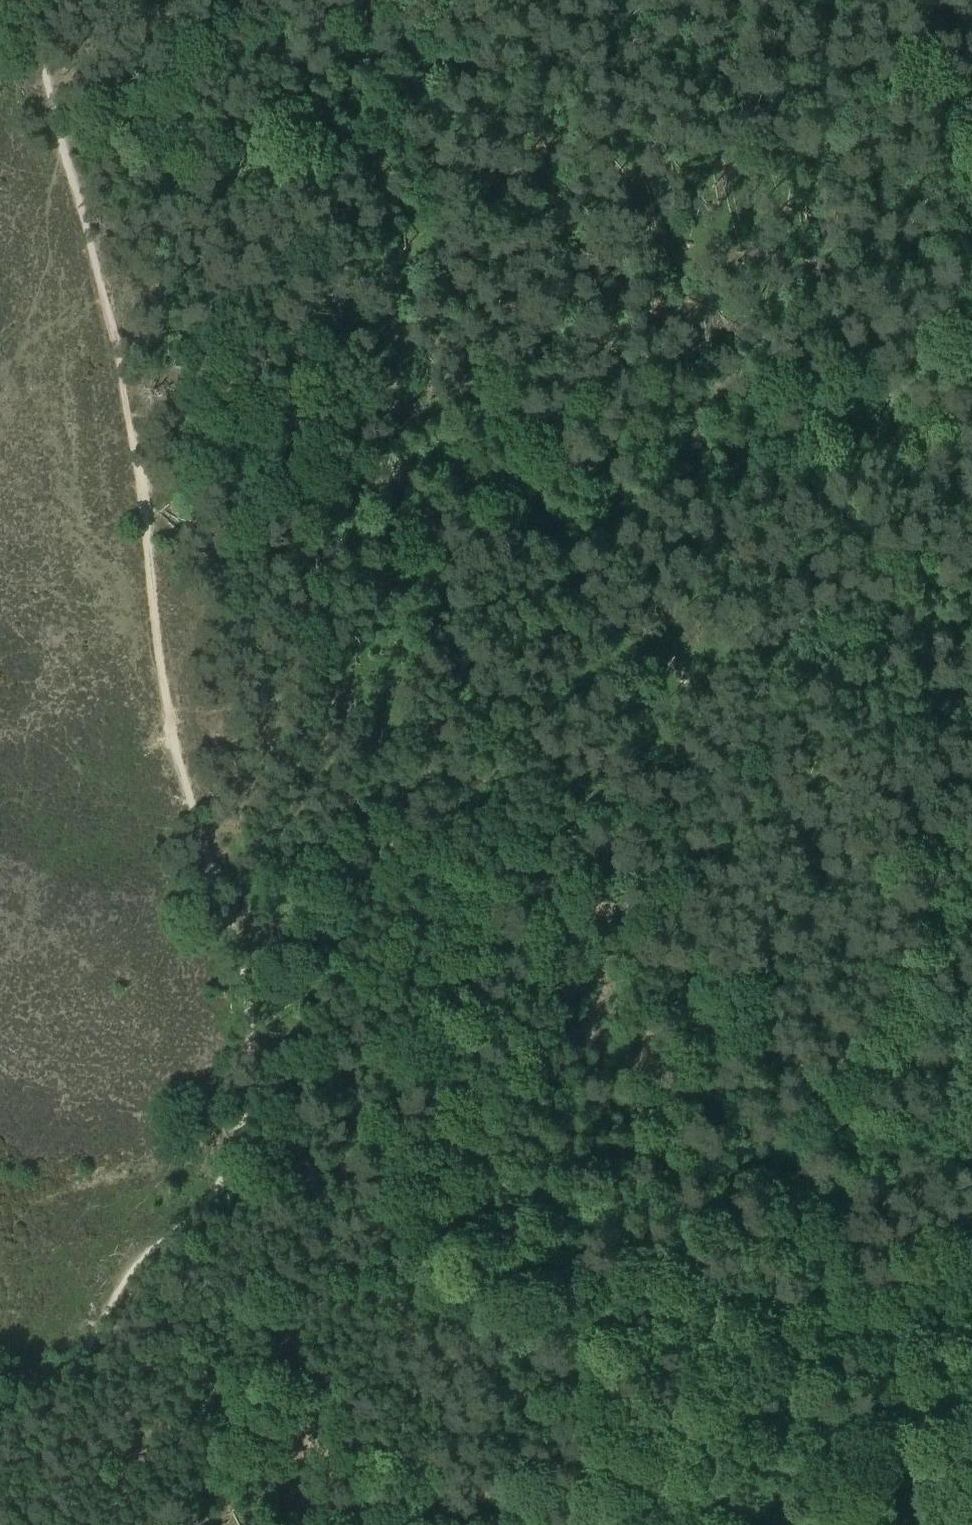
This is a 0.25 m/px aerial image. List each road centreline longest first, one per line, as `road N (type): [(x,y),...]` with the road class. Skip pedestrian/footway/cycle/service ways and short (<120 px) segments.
road 1 (track): [(313,1524),(300,1337),(312,1309),(352,1280)]

